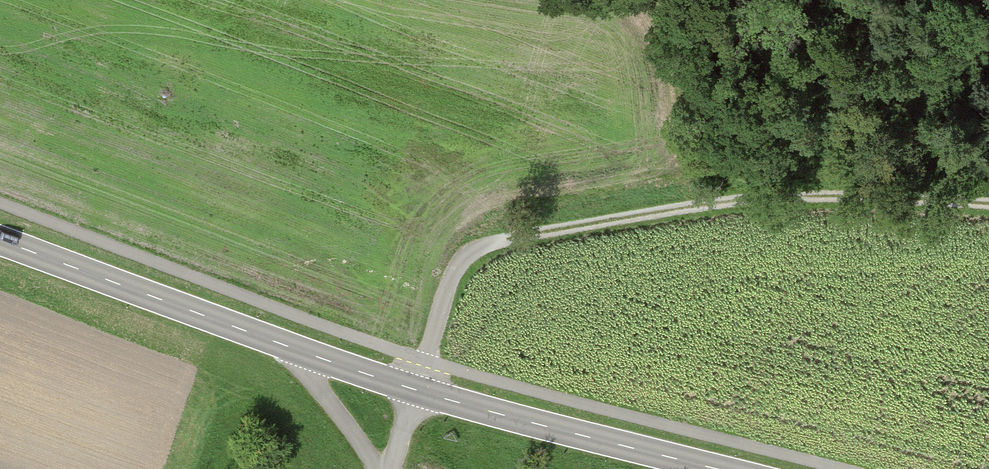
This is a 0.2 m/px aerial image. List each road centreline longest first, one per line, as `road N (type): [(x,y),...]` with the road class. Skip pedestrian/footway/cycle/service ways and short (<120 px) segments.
road 1 (tertiary): [(716,468),(418,392),(0,241)]
road 2 (track): [(988,203),(725,203),(481,249),(453,272),(396,468)]
road 3 (track): [(377,468),(283,345)]

